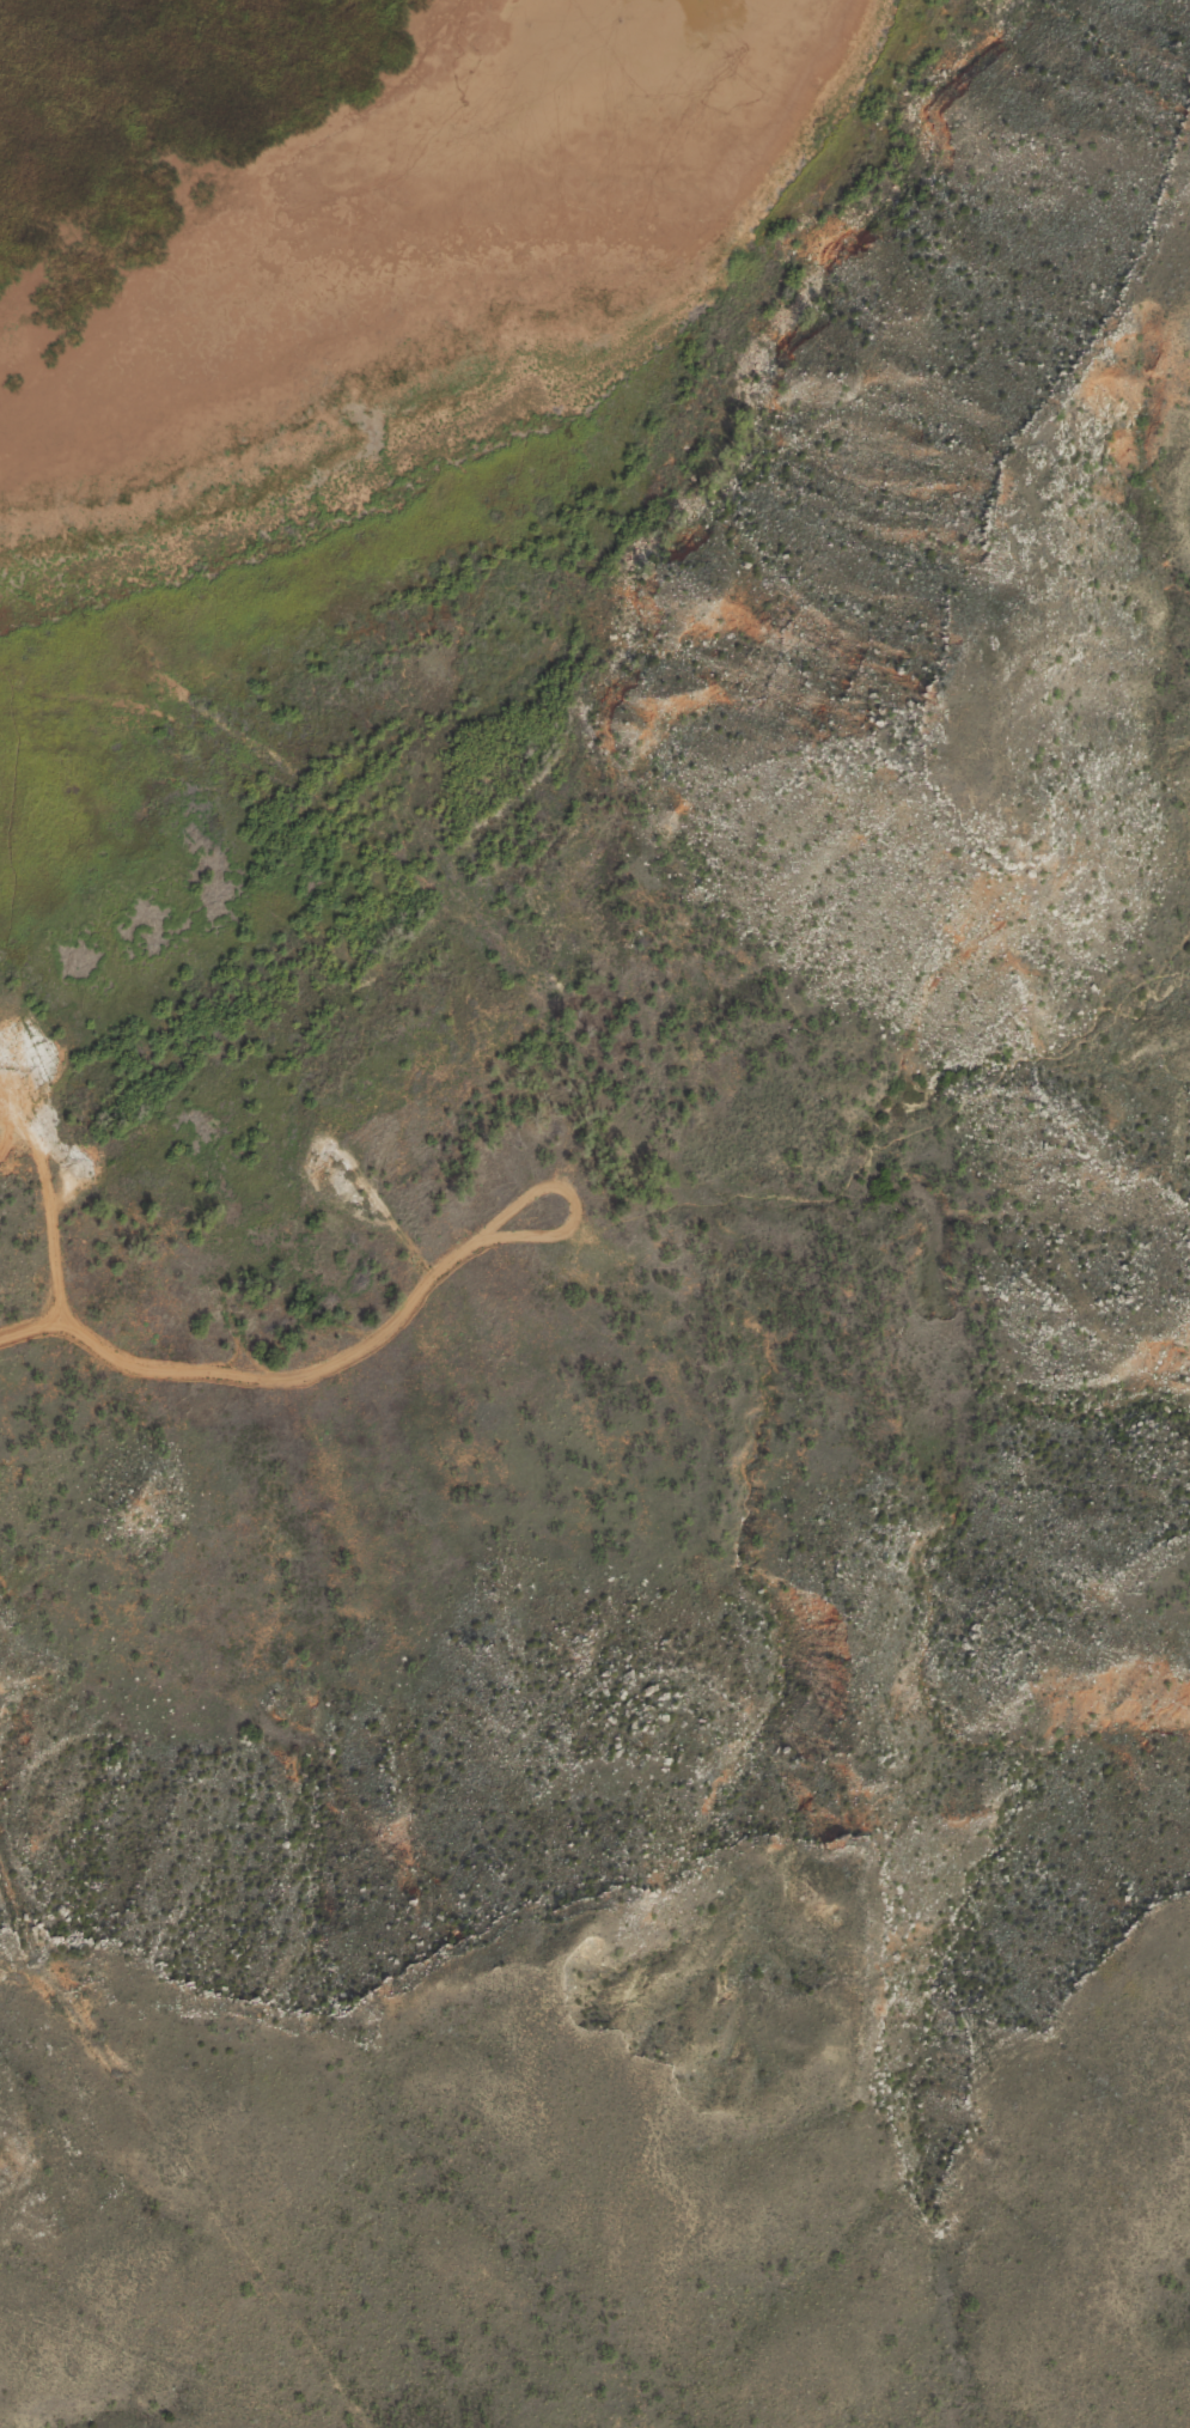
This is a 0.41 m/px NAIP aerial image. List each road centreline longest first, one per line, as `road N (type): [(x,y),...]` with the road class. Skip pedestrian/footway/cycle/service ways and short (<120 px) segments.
road 1 (track): [(0,1339),(42,1327),(90,1333),(142,1371),(300,1386),(368,1352),(425,1290)]
road 2 (track): [(374,2427),(194,2159)]
road 3 (track): [(0,1158),(22,1138),(51,1154),(66,1284),(90,1333)]

